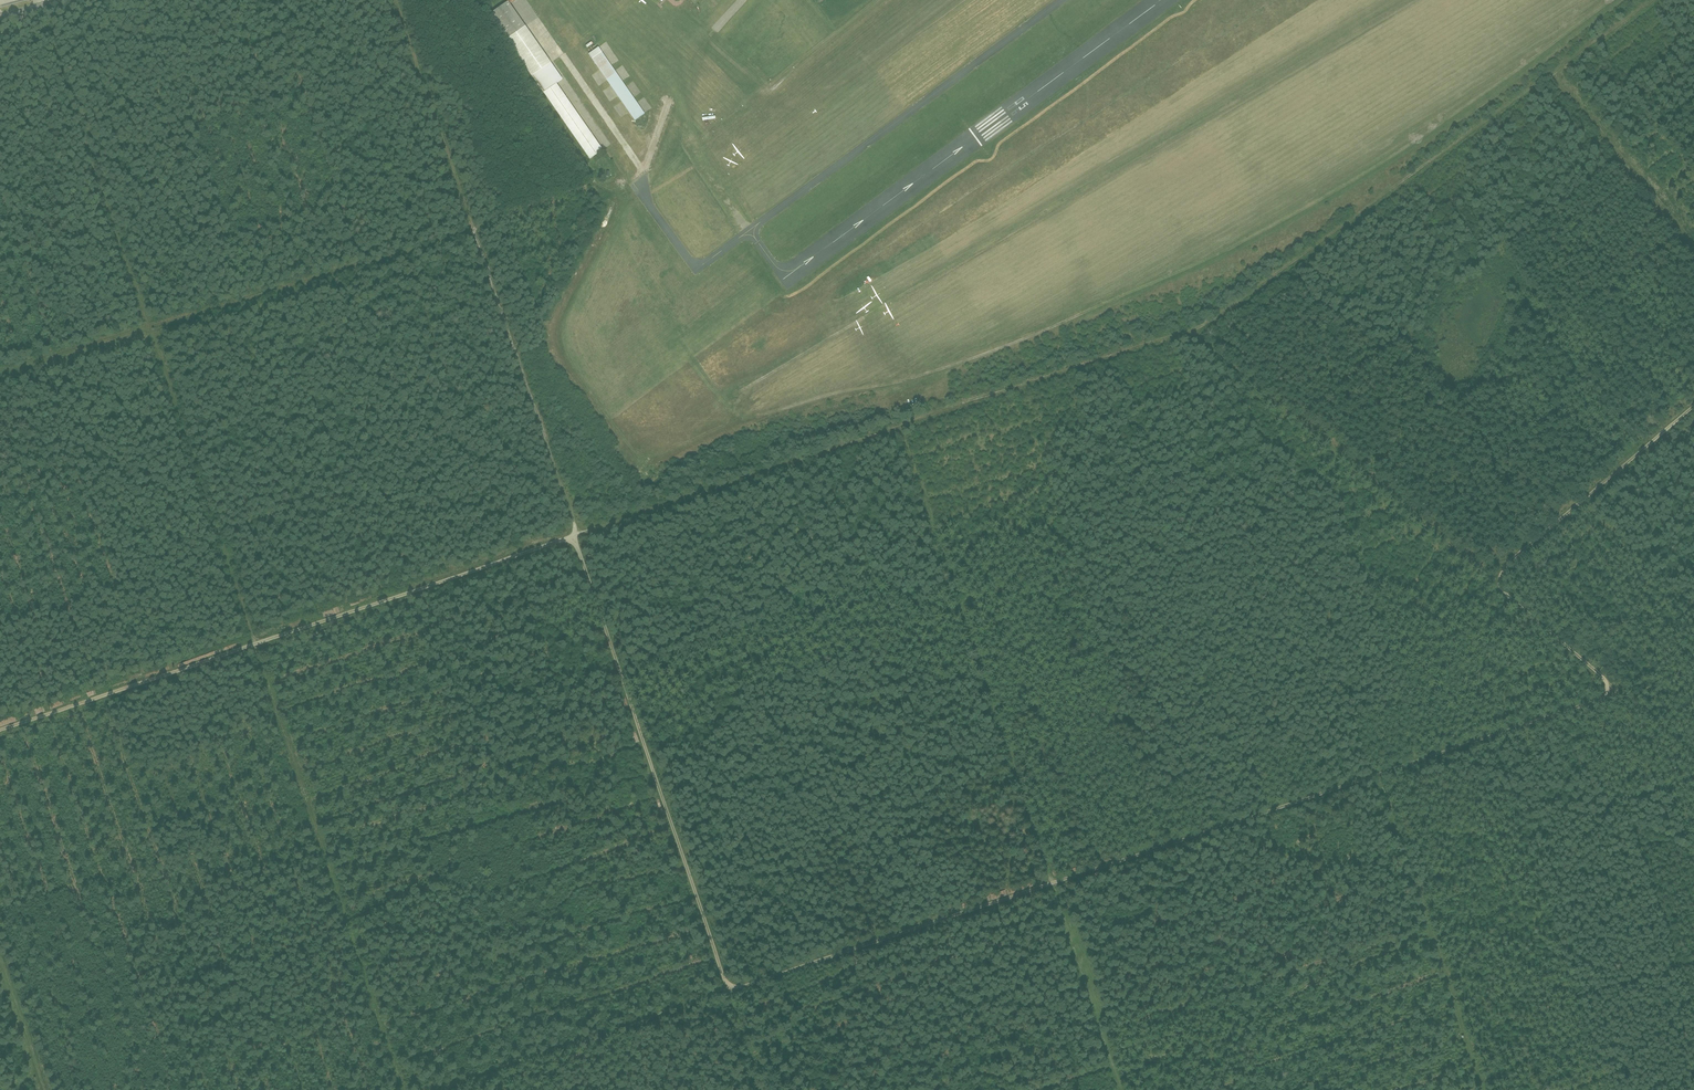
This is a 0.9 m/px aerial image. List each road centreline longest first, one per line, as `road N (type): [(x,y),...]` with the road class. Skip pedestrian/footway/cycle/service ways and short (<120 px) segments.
road 1 (track): [(1693,412),(1494,588),(1611,682),(1604,695),(728,992),(576,535),(0,727)]
road 2 (track): [(43,7),(403,1089)]
road 3 (track): [(0,372),(594,182),(477,0)]
road 4 (track): [(1121,1089),(903,426)]
road 5 (track): [(1186,330),(576,535)]
road 6 (track): [(1648,0),(1186,330)]
road 7 (track): [(399,0),(576,535)]
road 8 (track): [(1186,330),(1494,588)]
road 9 (track): [(1382,772),(1487,1089)]
road 10 (track): [(435,1089),(728,992)]
road 11 (track): [(1693,242),(1552,68)]
road 12 (track): [(0,951),(47,1089)]
road 13 (track): [(1621,159),(1525,261)]

